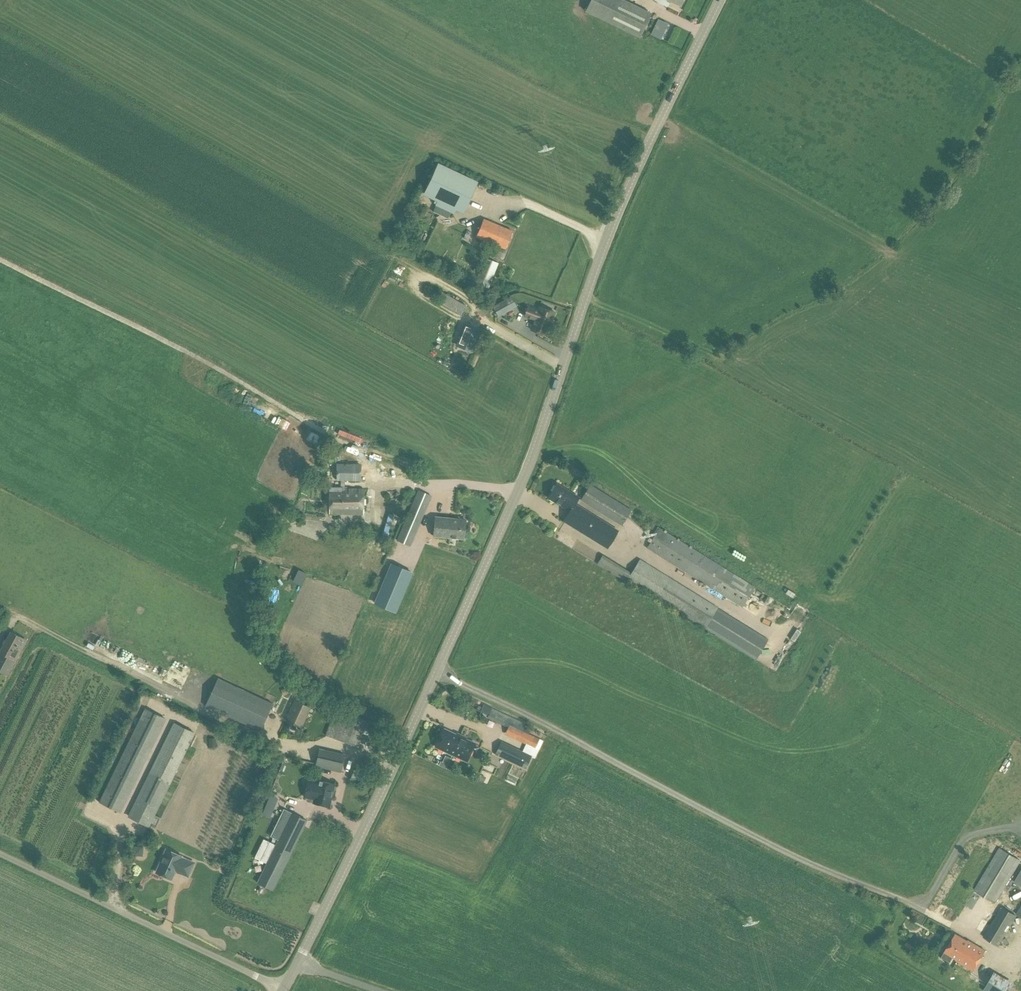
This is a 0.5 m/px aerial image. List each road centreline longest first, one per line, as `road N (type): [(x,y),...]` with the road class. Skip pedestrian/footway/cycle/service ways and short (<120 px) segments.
road 1 (tertiary): [(437,671),(519,491),(609,239),(721,0)]
road 2 (unclassified): [(437,671),(788,855),(912,905),(927,901),(967,838),(1020,830)]
road 3 (tertiary): [(285,990),(437,671)]
road 4 (unclassified): [(285,990),(0,852)]

